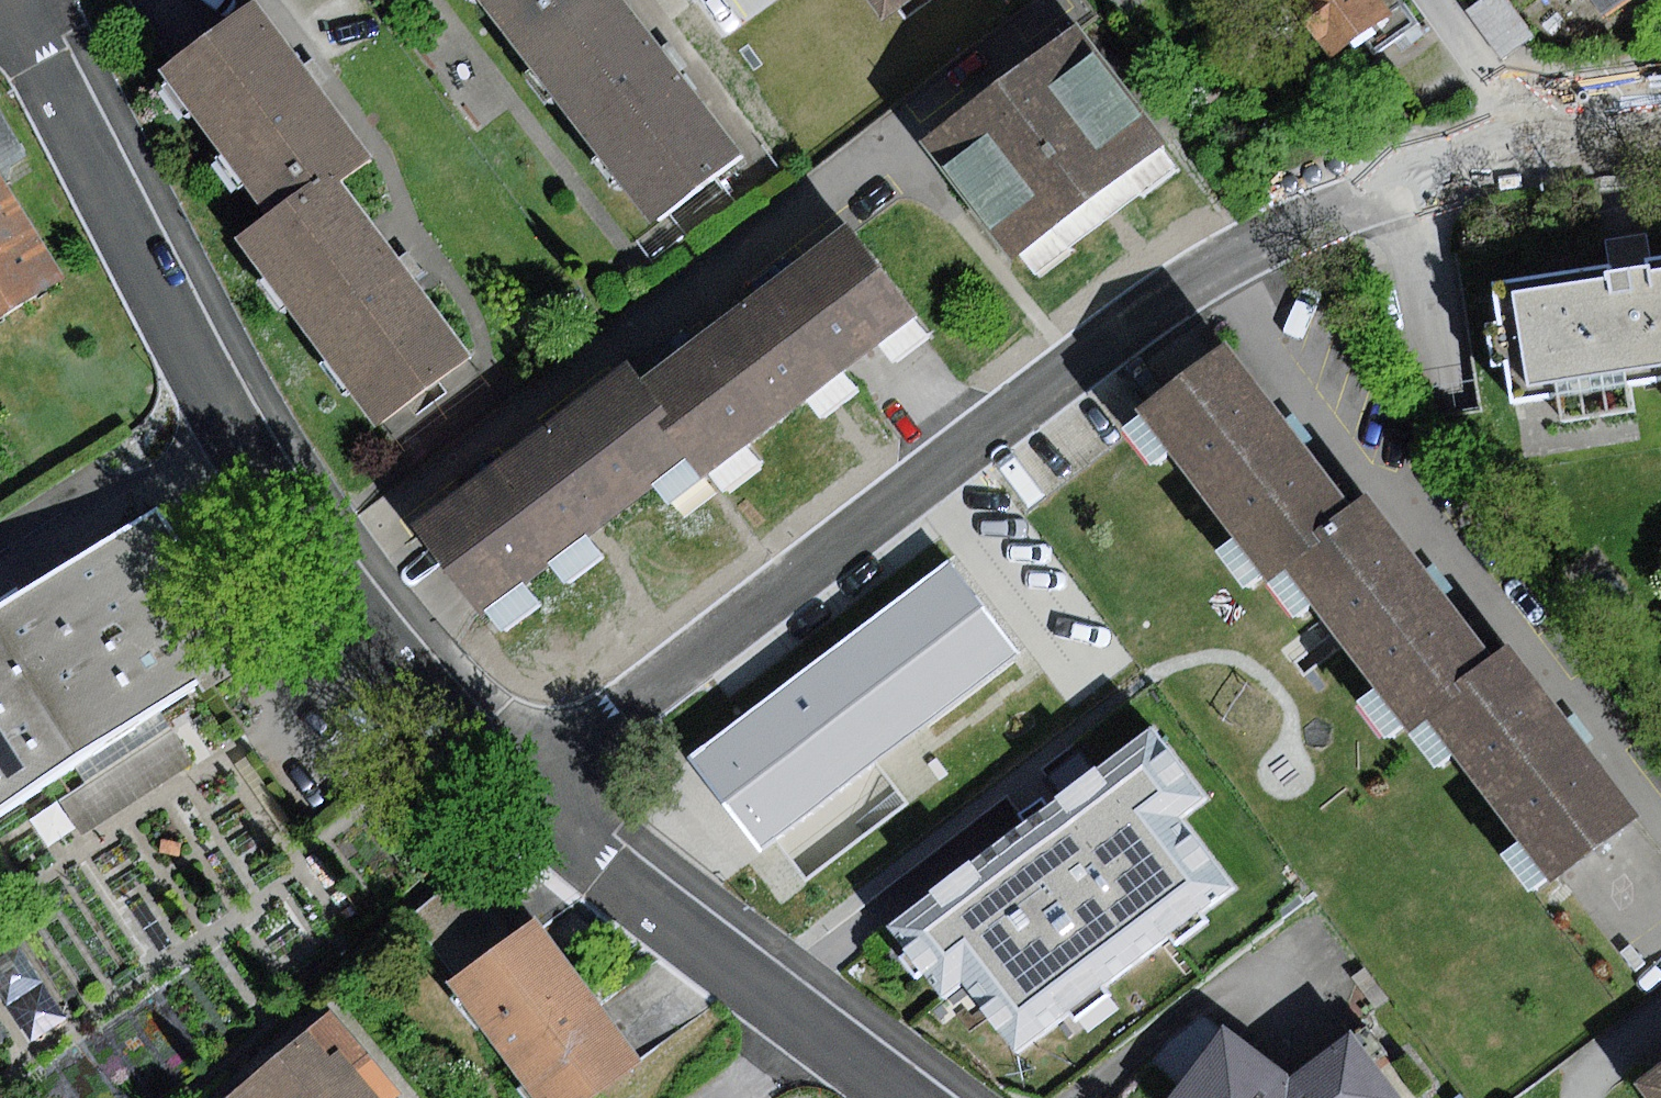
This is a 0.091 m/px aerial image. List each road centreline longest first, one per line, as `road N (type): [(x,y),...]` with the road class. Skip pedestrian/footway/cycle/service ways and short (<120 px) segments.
road 1 (residential): [(1521,159),(1300,224),(1170,295),(513,782)]
road 2 (residential): [(16,0),(234,434),(322,559),(513,782)]
road 3 (residential): [(513,782),(628,893),(907,1097)]
road 4 (residential): [(1521,159),(1489,80),(1431,0)]
road 5 (residential): [(1660,138),(1521,159)]

